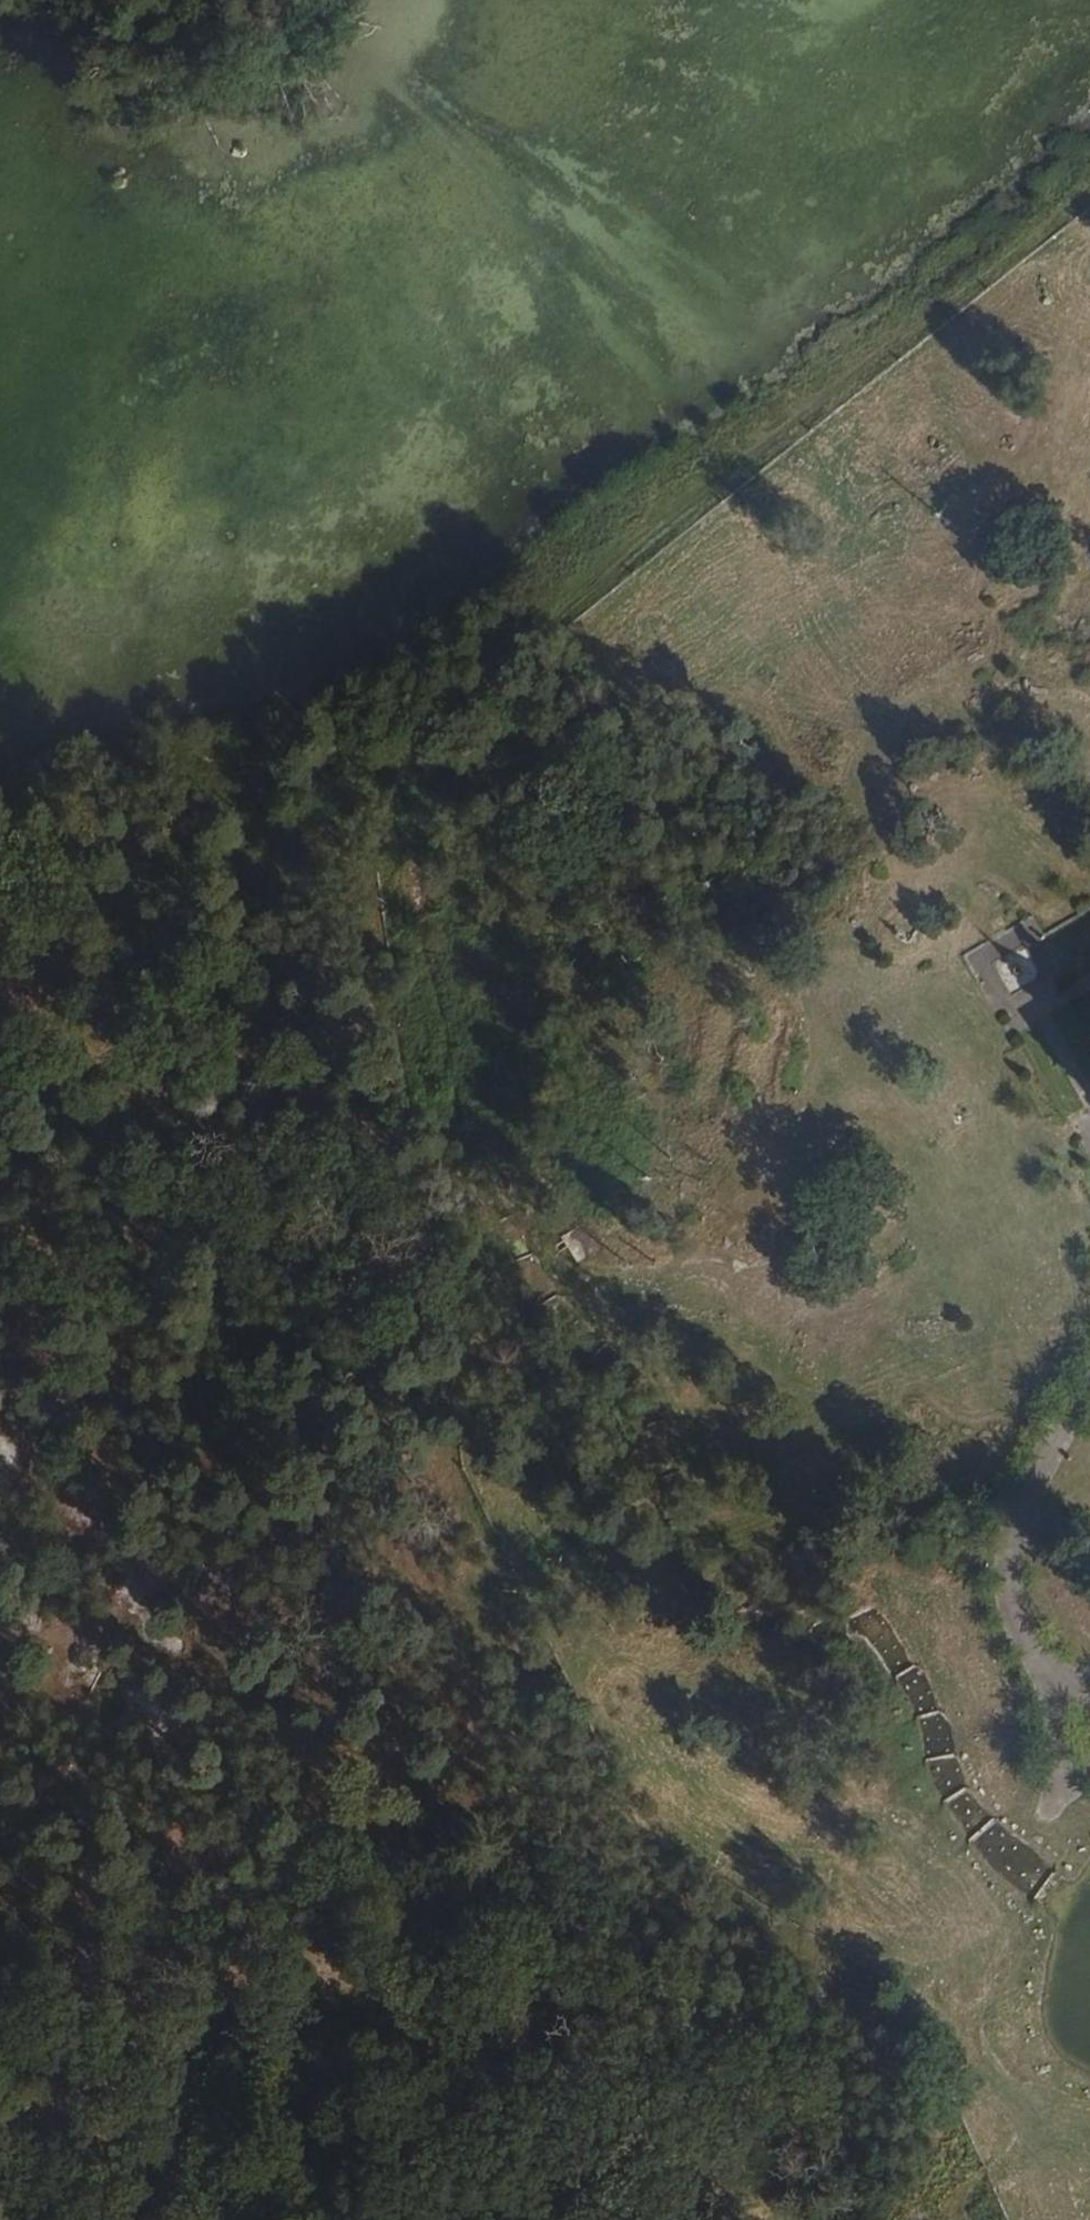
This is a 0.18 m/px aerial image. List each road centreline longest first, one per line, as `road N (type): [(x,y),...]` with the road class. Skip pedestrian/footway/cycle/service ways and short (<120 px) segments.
road 1 (track): [(262,2219),(359,1971),(290,1776),(178,1724),(0,1774)]
road 2 (track): [(891,2219),(997,2011),(1050,1803),(1089,1779)]
road 3 (track): [(1055,1673),(1050,1803)]

